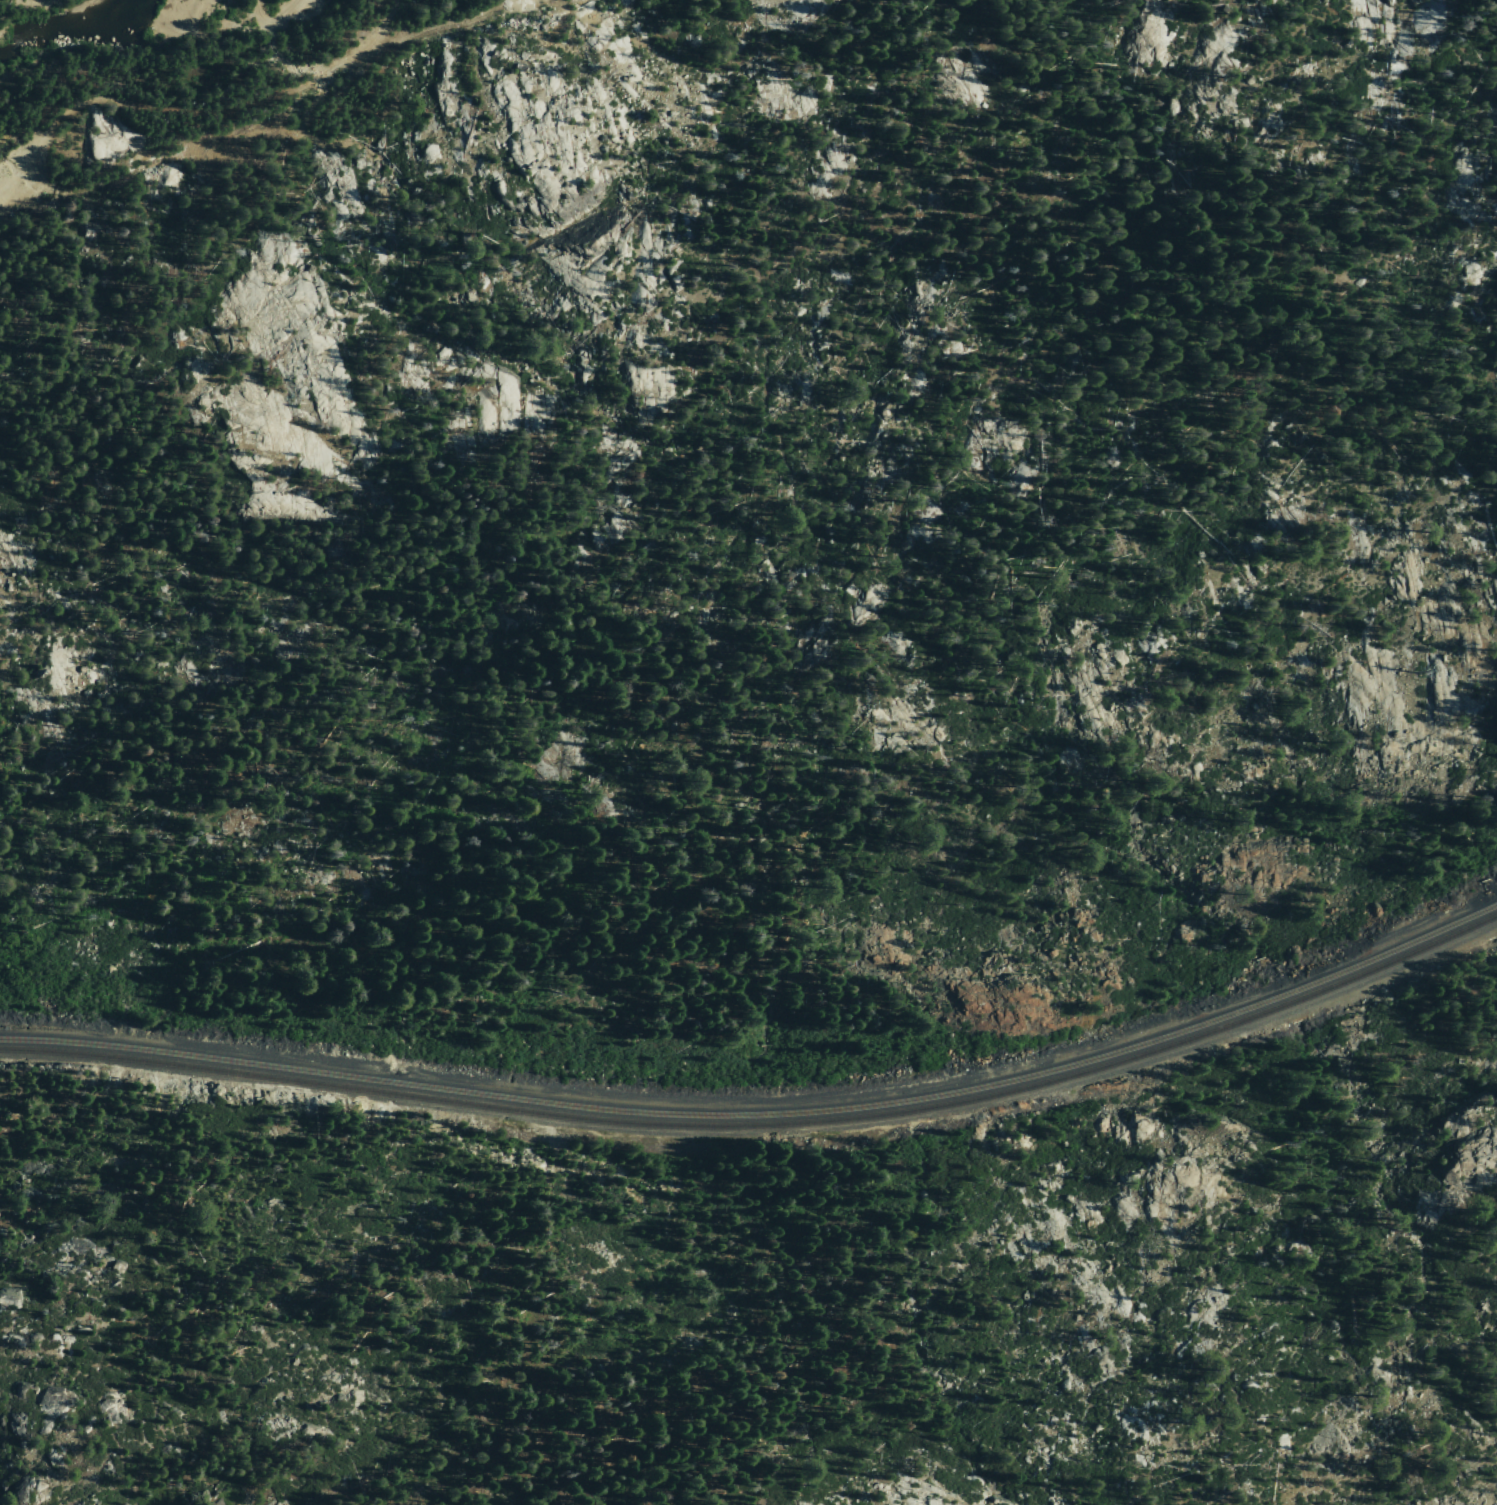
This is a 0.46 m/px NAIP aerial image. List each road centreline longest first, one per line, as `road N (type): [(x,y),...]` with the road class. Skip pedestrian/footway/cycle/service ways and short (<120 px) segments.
road 1 (track): [(544,0),(378,47),(302,89),(243,104),(213,140),(193,146),(117,104),(75,102),(27,160)]

